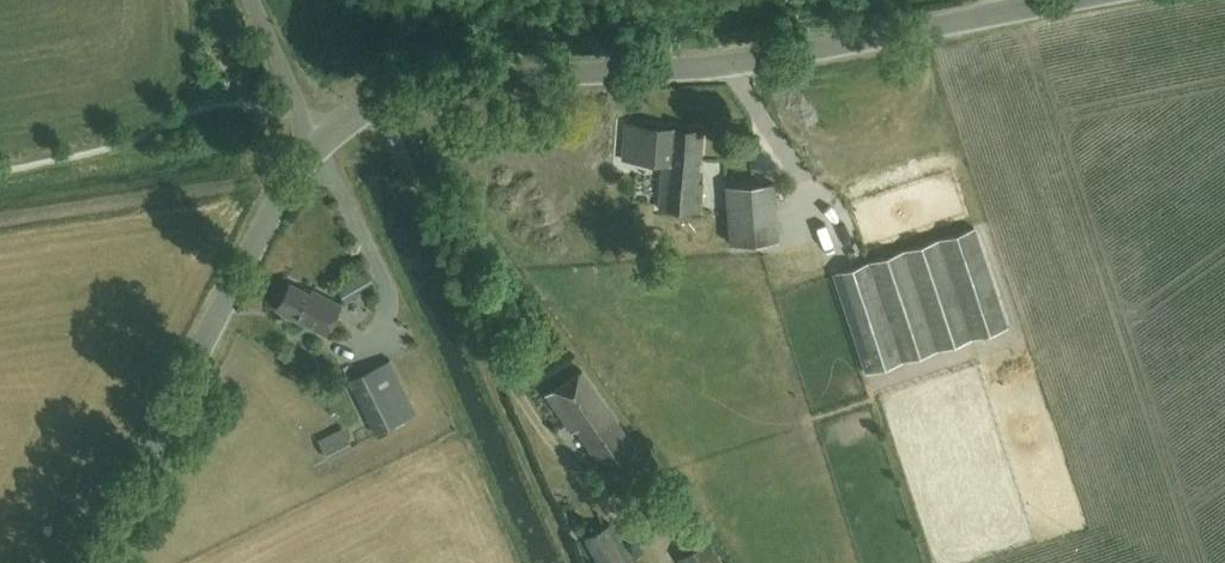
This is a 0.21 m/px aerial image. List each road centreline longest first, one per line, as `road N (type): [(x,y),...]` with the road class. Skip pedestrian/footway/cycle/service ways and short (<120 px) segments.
road 1 (tertiary): [(318,142),(371,101),(408,85),(750,62),(1074,0)]
road 2 (tertiary): [(90,562),(288,183),(318,142)]
road 3 (unclassified): [(318,142),(253,0)]

